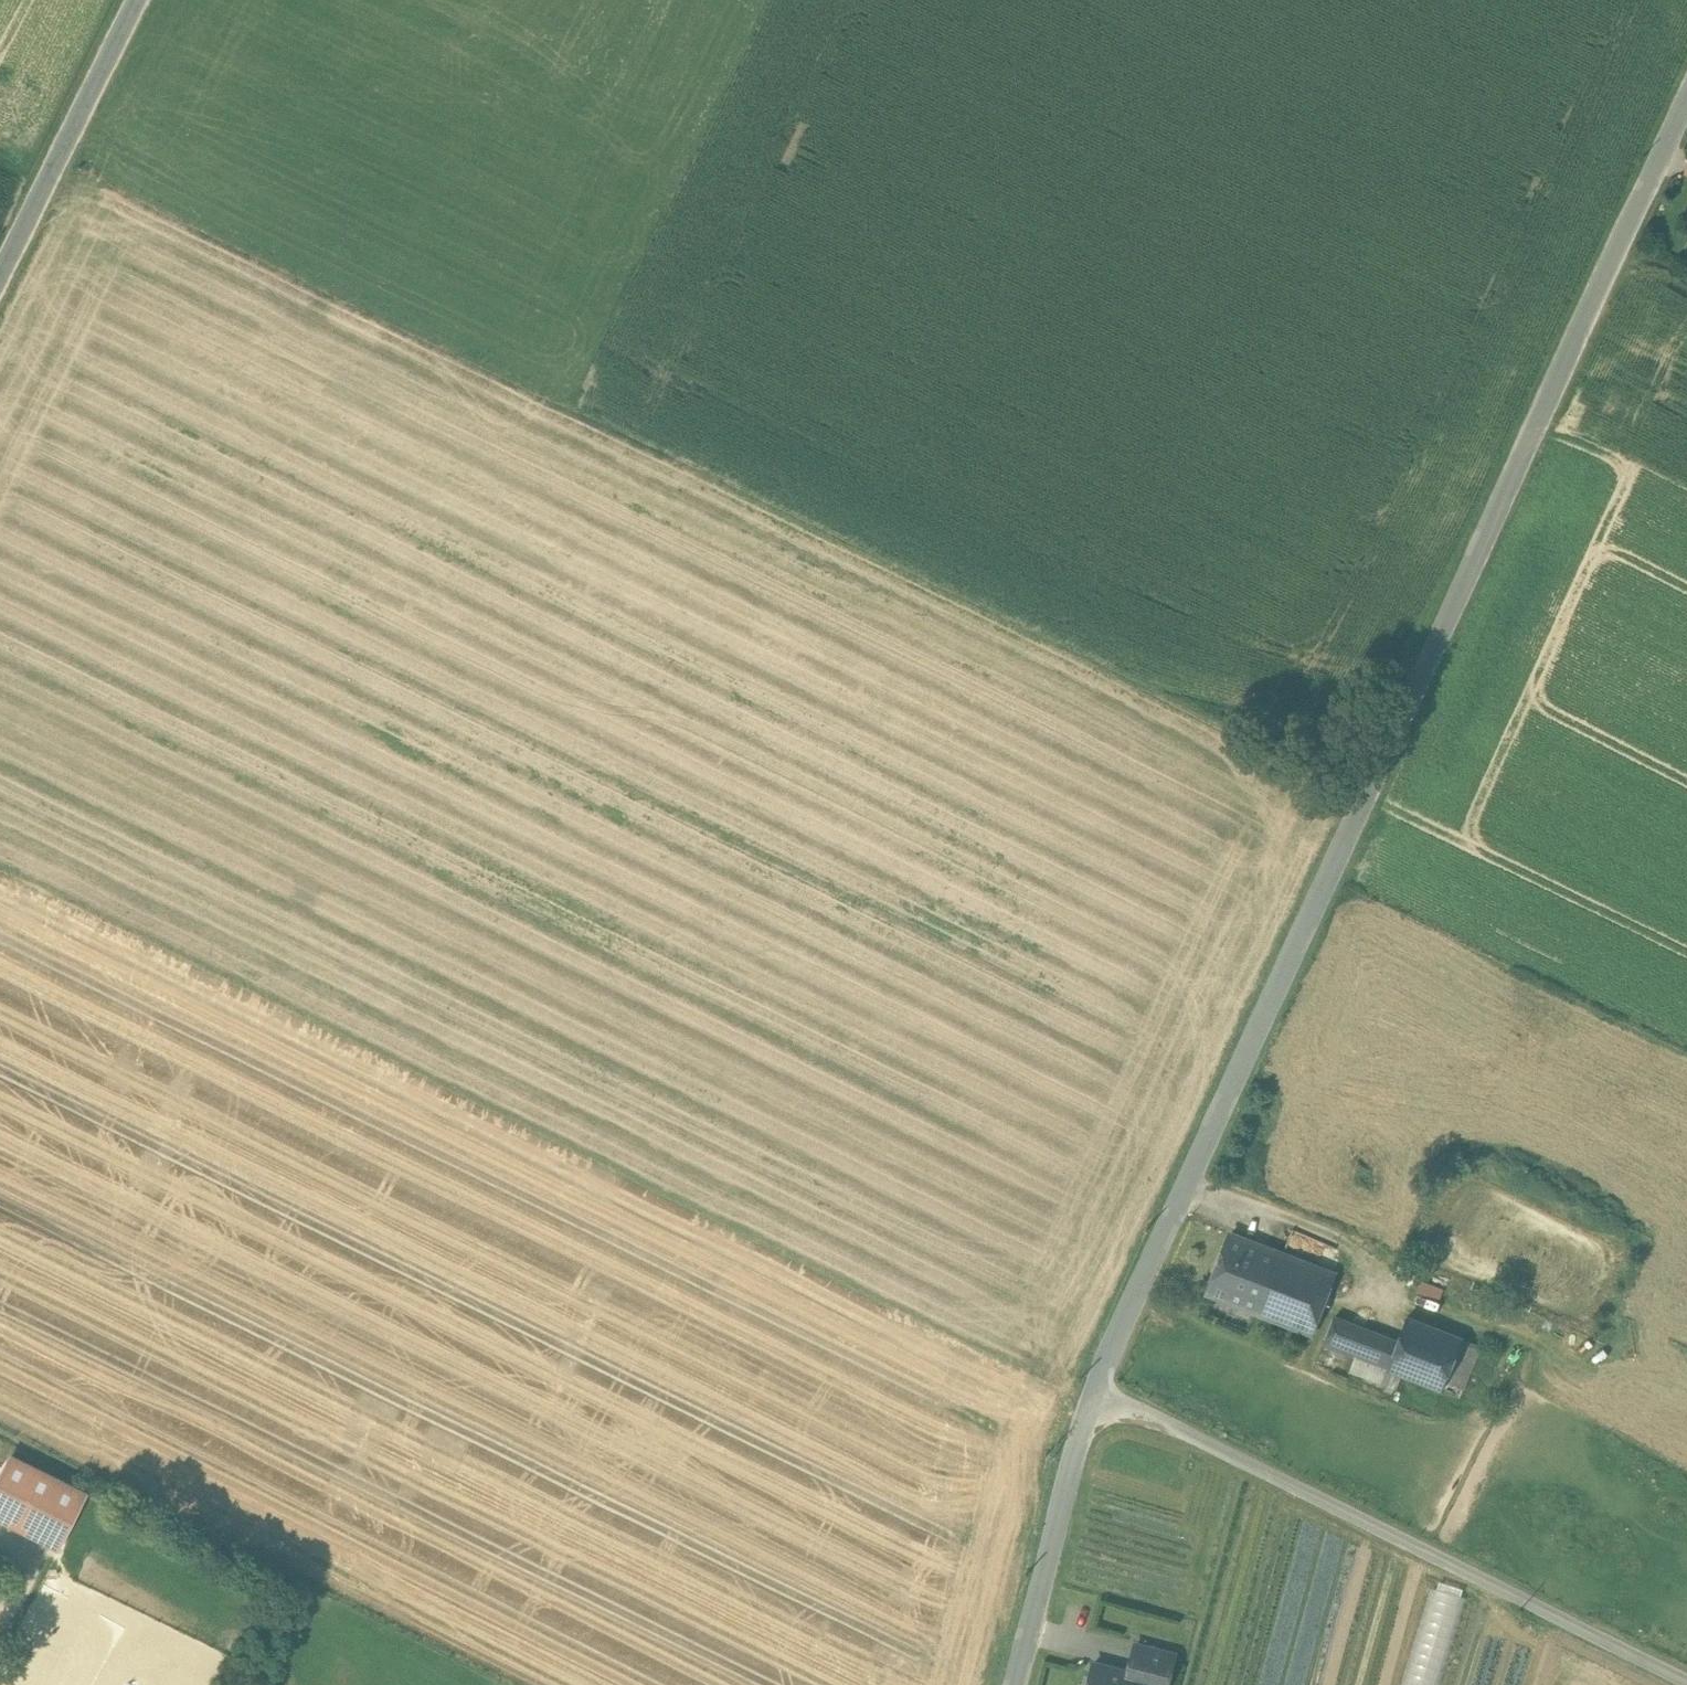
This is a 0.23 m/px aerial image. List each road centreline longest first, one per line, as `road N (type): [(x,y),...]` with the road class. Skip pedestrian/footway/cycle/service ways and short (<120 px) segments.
road 1 (unclassified): [(1101,1385),(1686,113)]
road 2 (unclassified): [(1686,1676),(1101,1385)]
road 3 (unclassified): [(143,0),(0,291)]
road 4 (unclassified): [(1019,1684),(1101,1385)]

